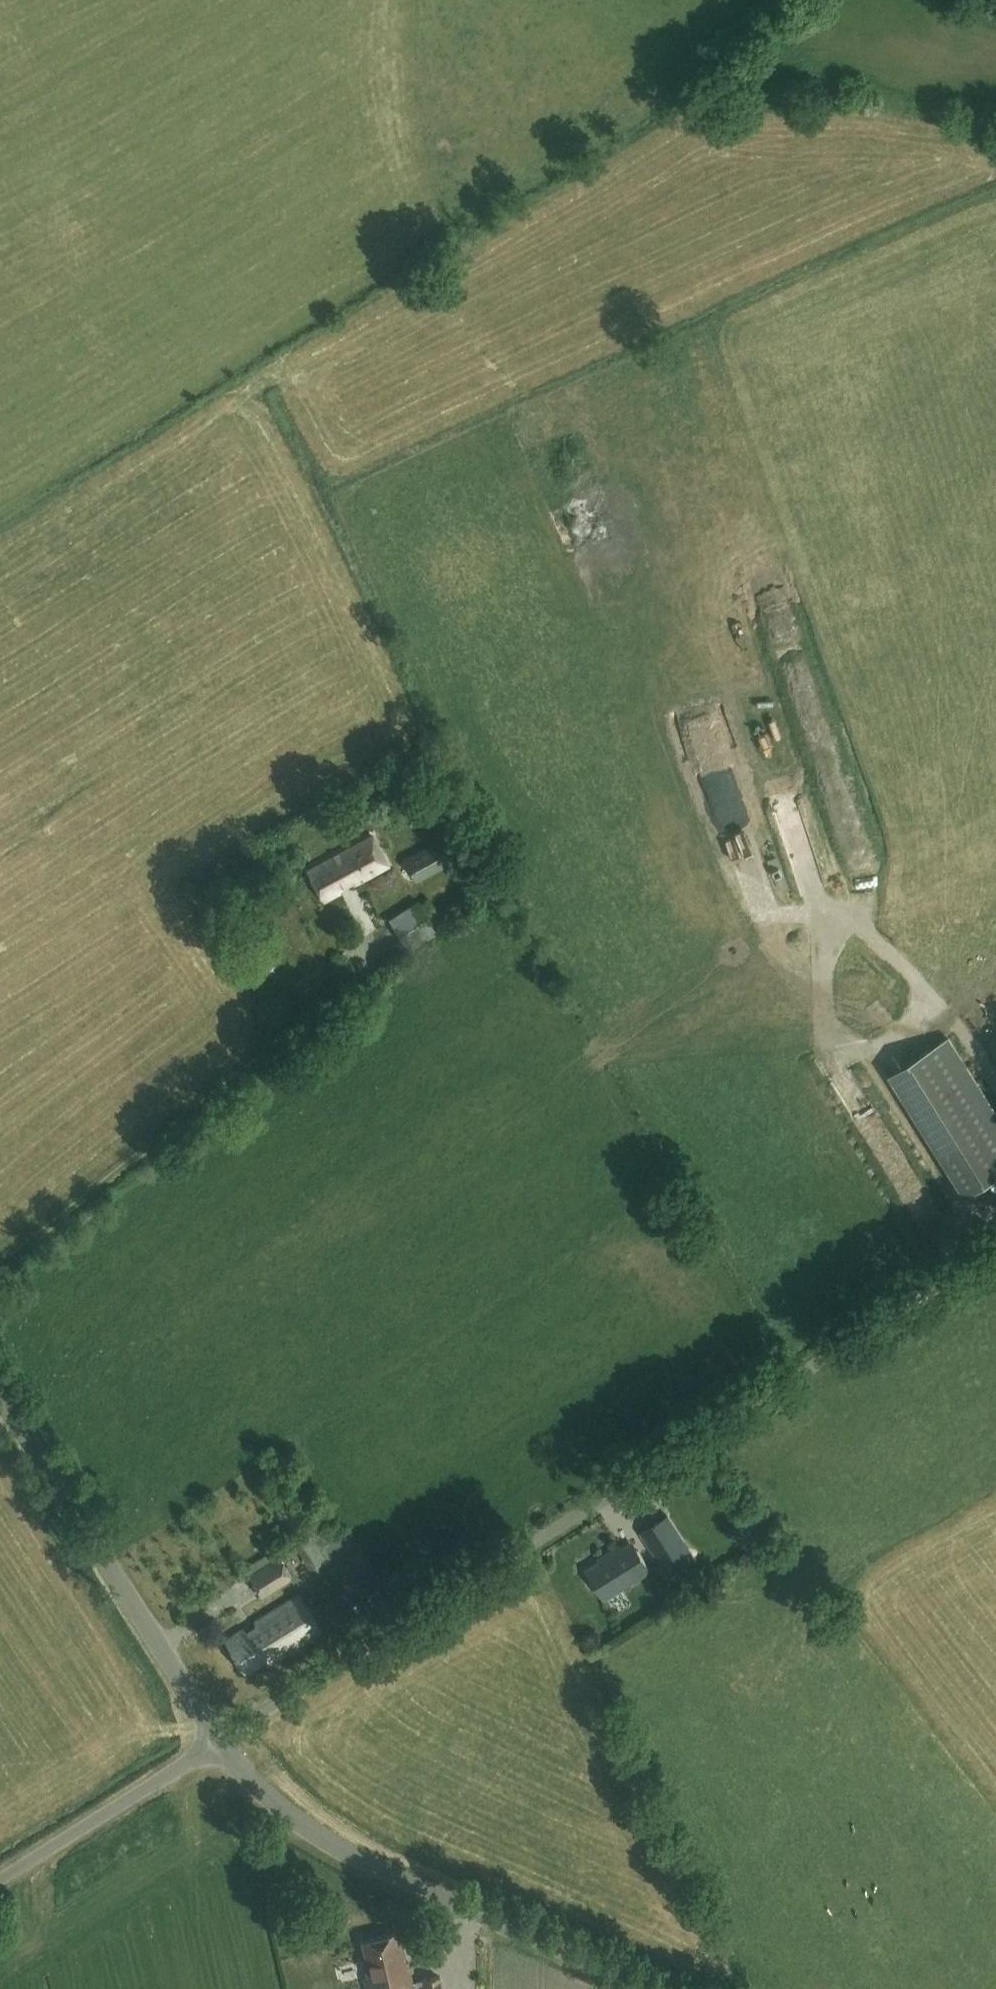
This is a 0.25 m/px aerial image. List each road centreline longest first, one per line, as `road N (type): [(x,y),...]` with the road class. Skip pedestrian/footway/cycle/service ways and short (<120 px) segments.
road 1 (unclassified): [(219,1740),(995,1249)]
road 2 (unclassified): [(655,1988),(324,1837),(247,1776),(219,1740)]
road 3 (unclassified): [(219,1740),(0,1391)]
road 4 (unclassified): [(0,1878),(219,1740)]

